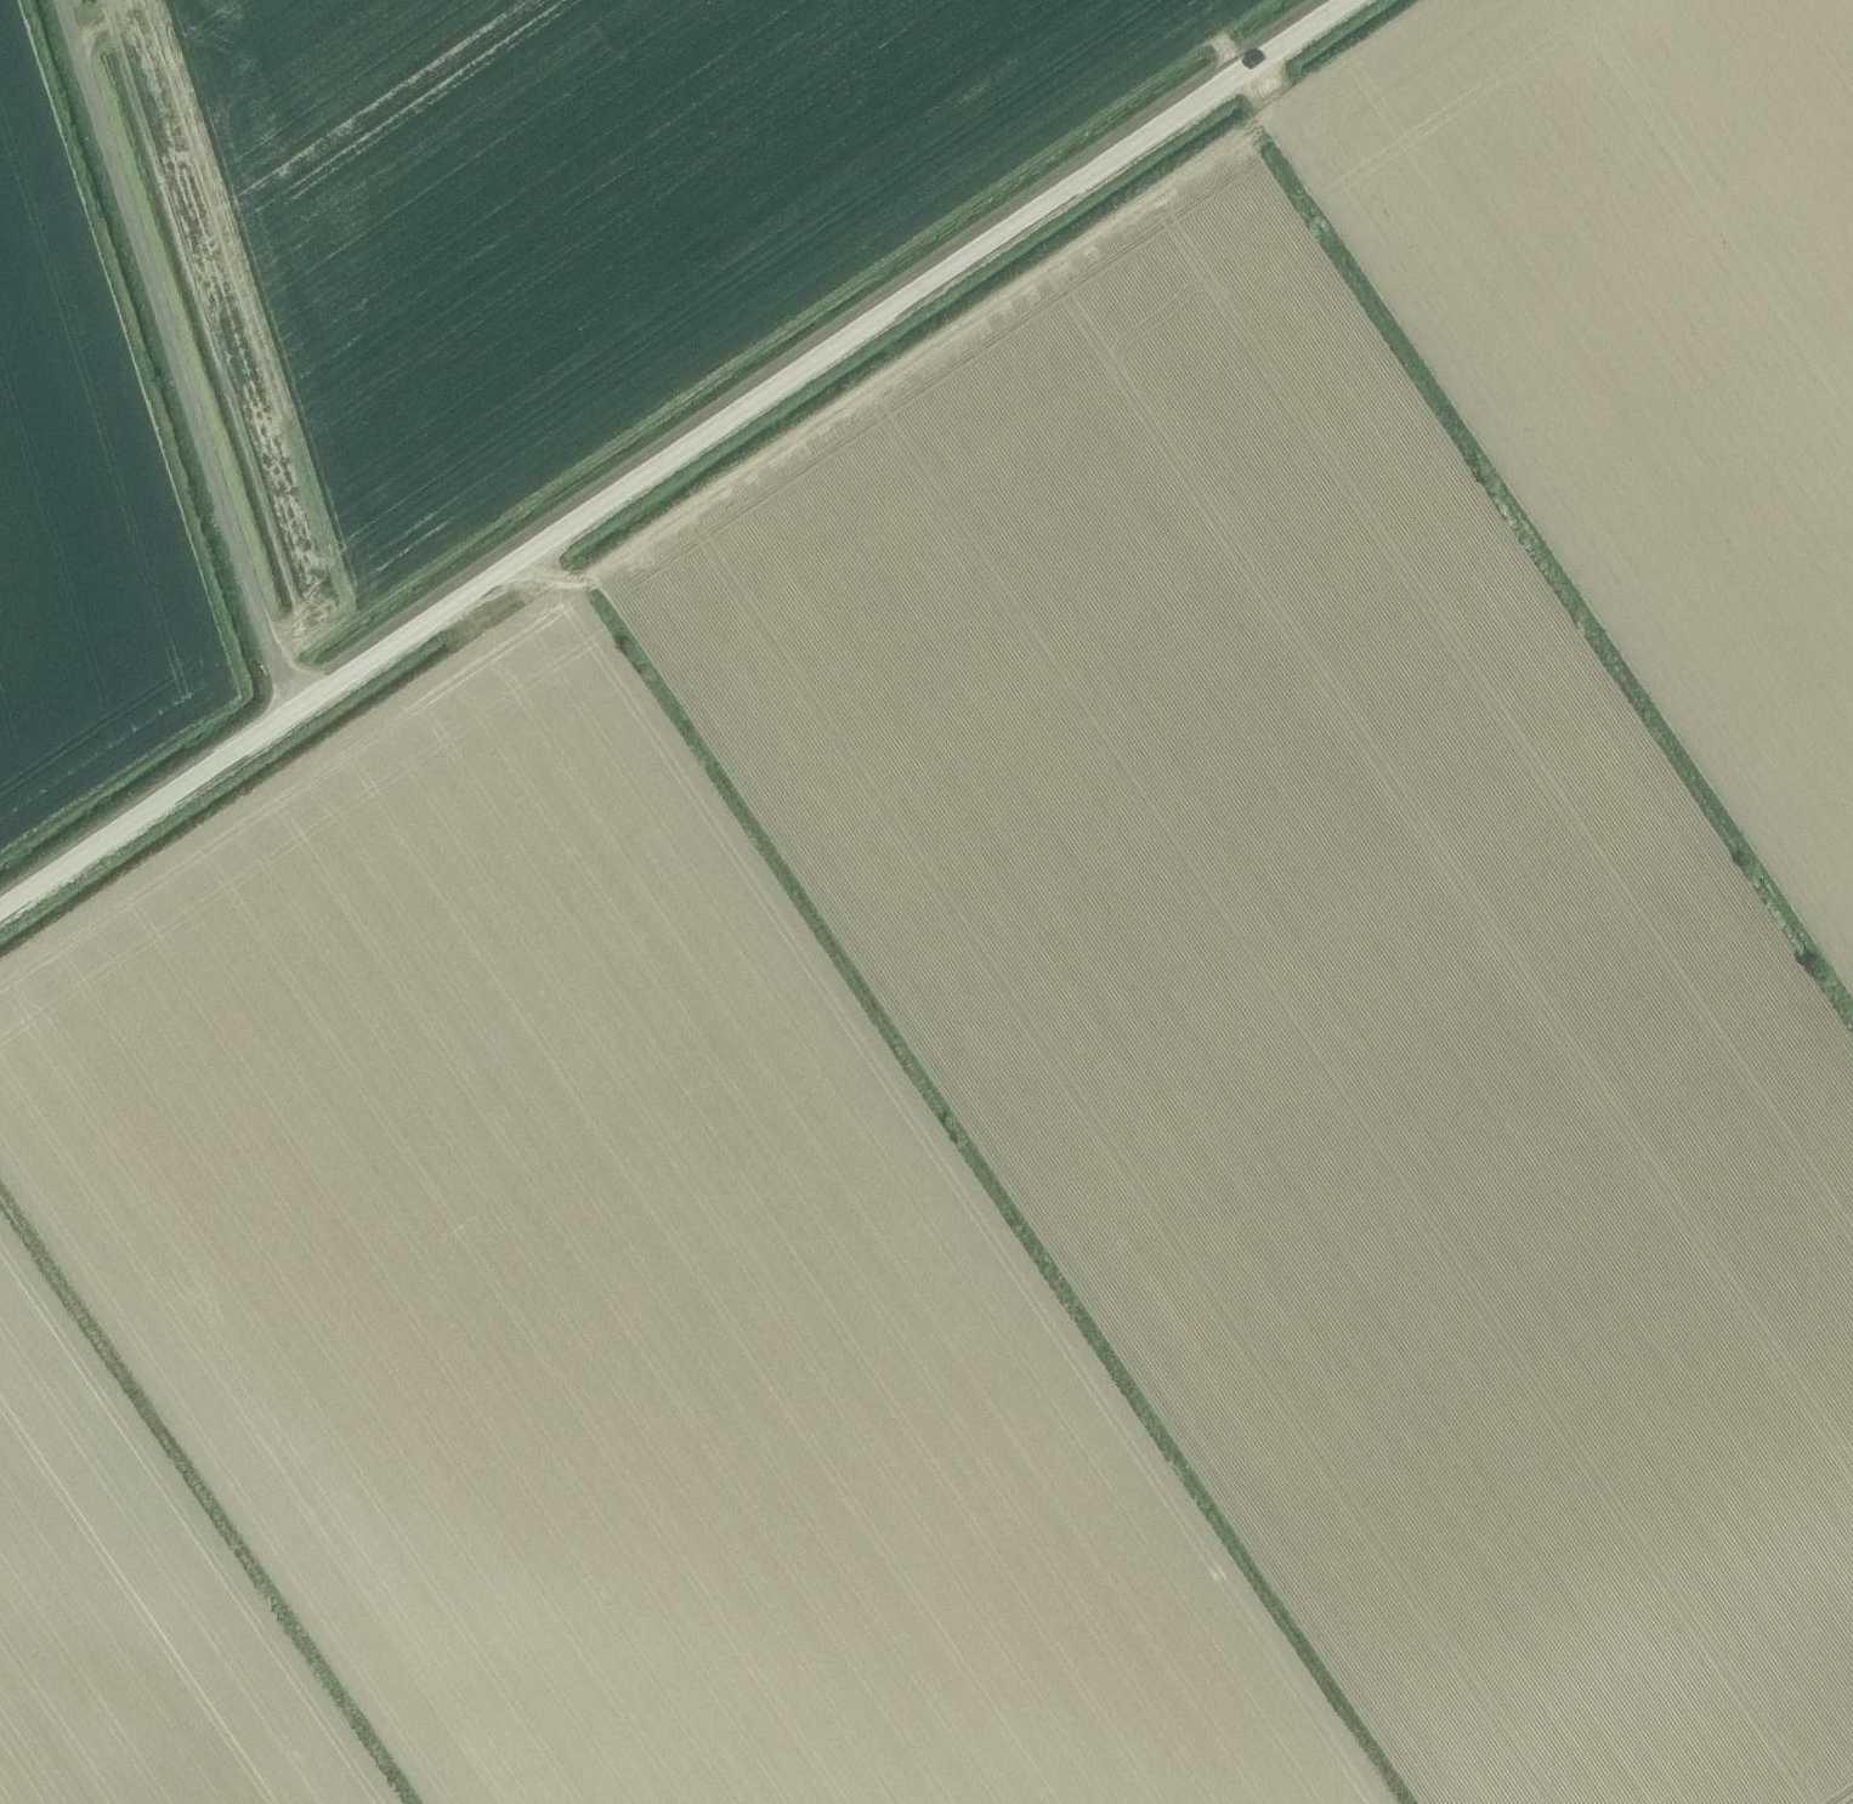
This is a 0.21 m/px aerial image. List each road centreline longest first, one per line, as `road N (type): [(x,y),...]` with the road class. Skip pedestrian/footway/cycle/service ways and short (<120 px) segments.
road 1 (tertiary): [(1344,0),(0,910)]
road 2 (track): [(300,706),(260,624),(61,0)]

